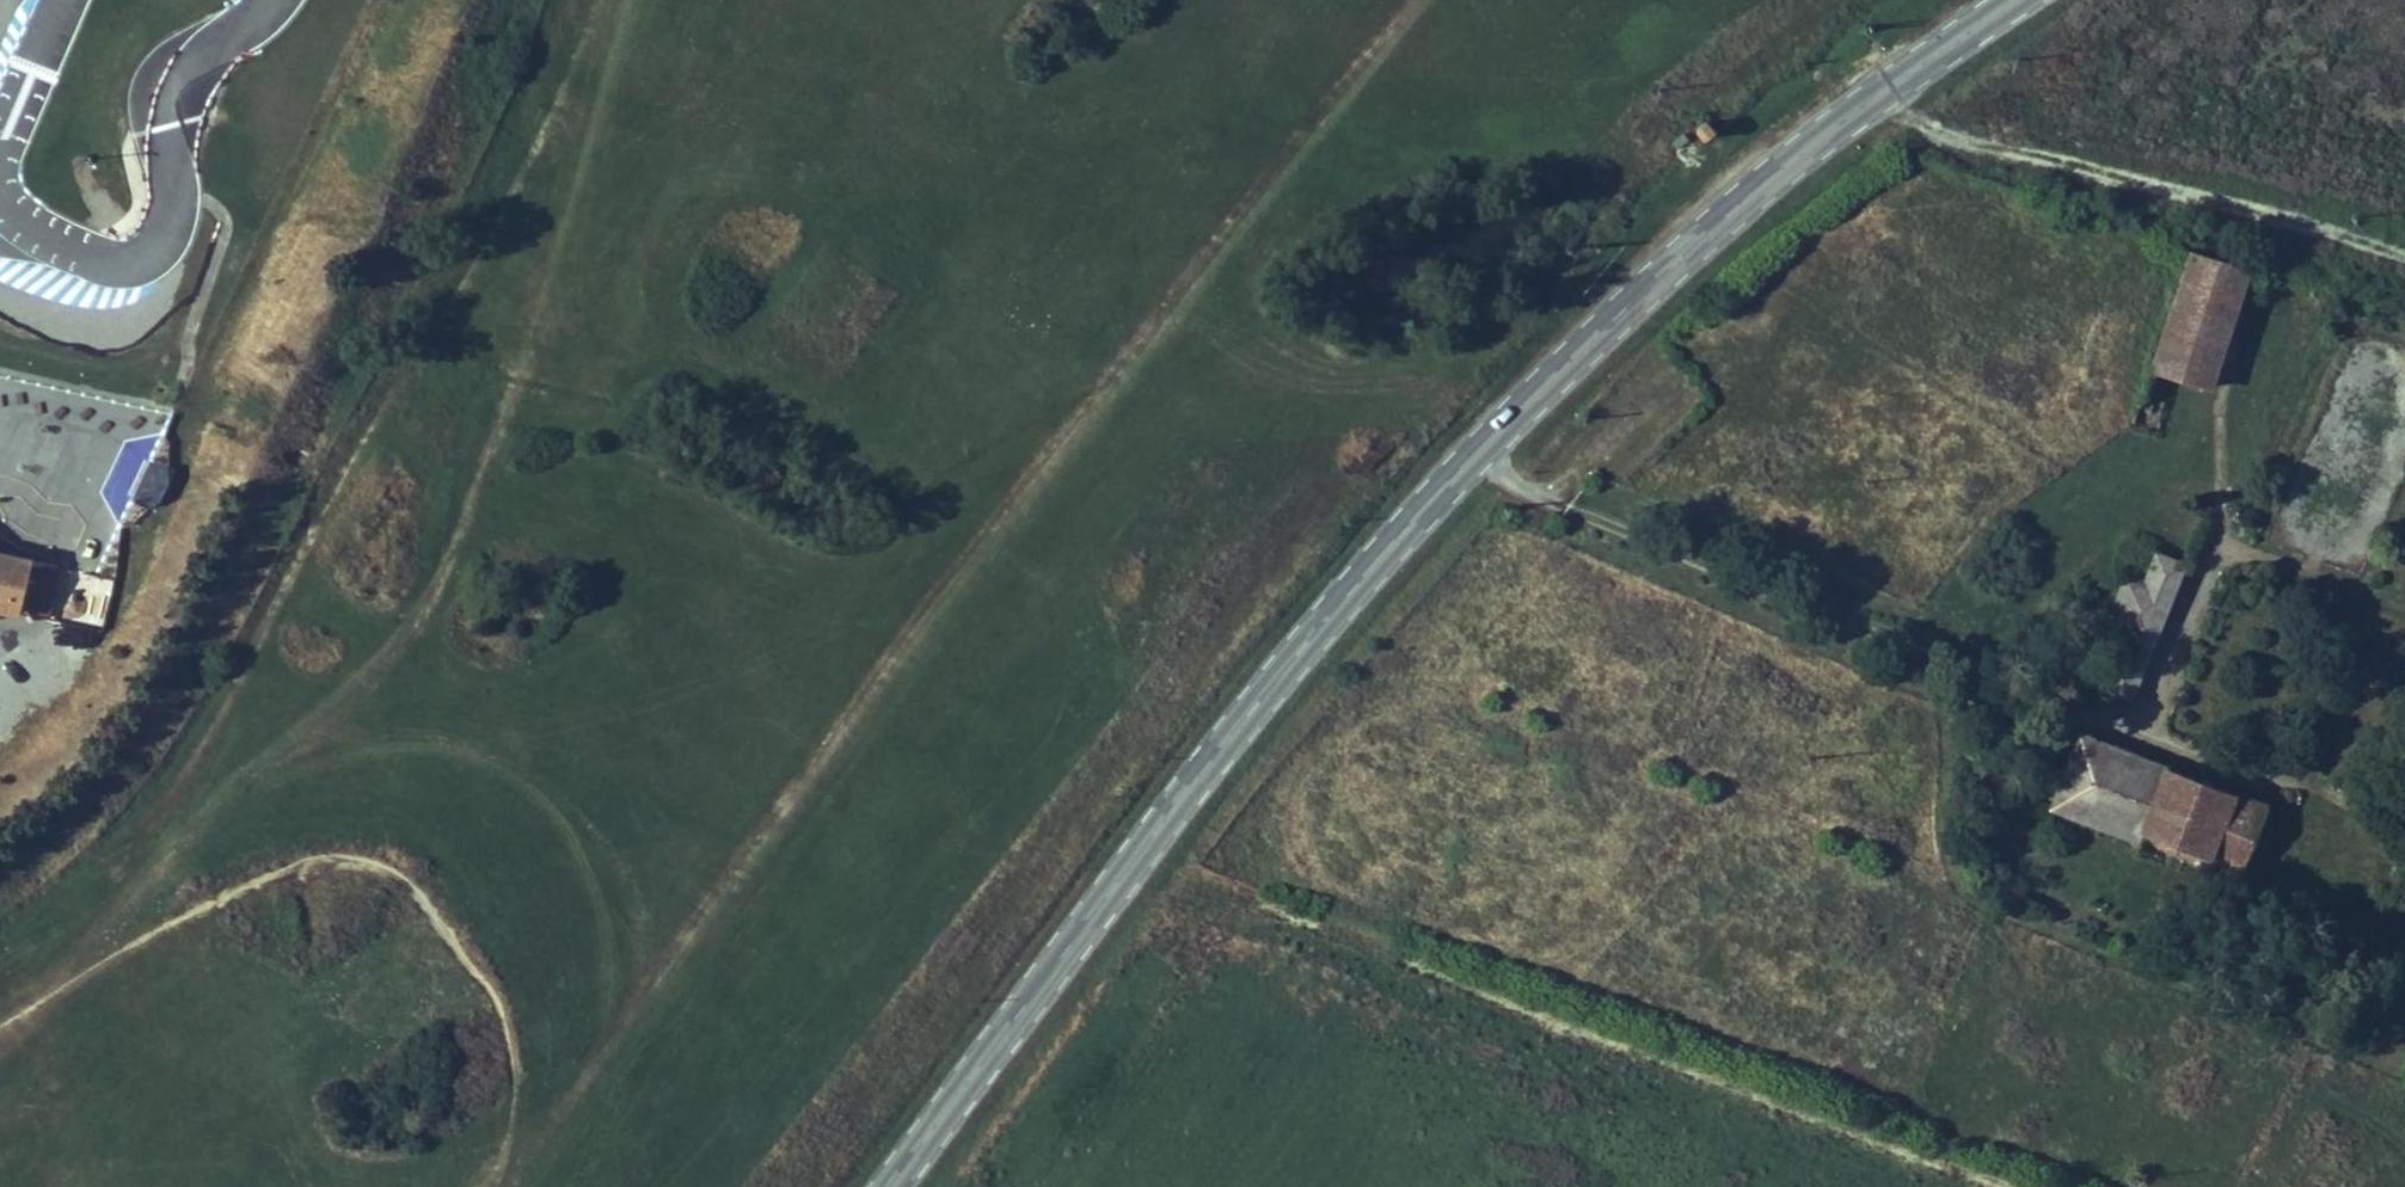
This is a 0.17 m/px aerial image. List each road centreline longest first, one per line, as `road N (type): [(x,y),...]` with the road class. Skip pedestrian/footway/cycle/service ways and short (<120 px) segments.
road 1 (secondary): [(2018,0),(1846,120),(1727,217),(1515,416),(1248,717),(891,1186)]

